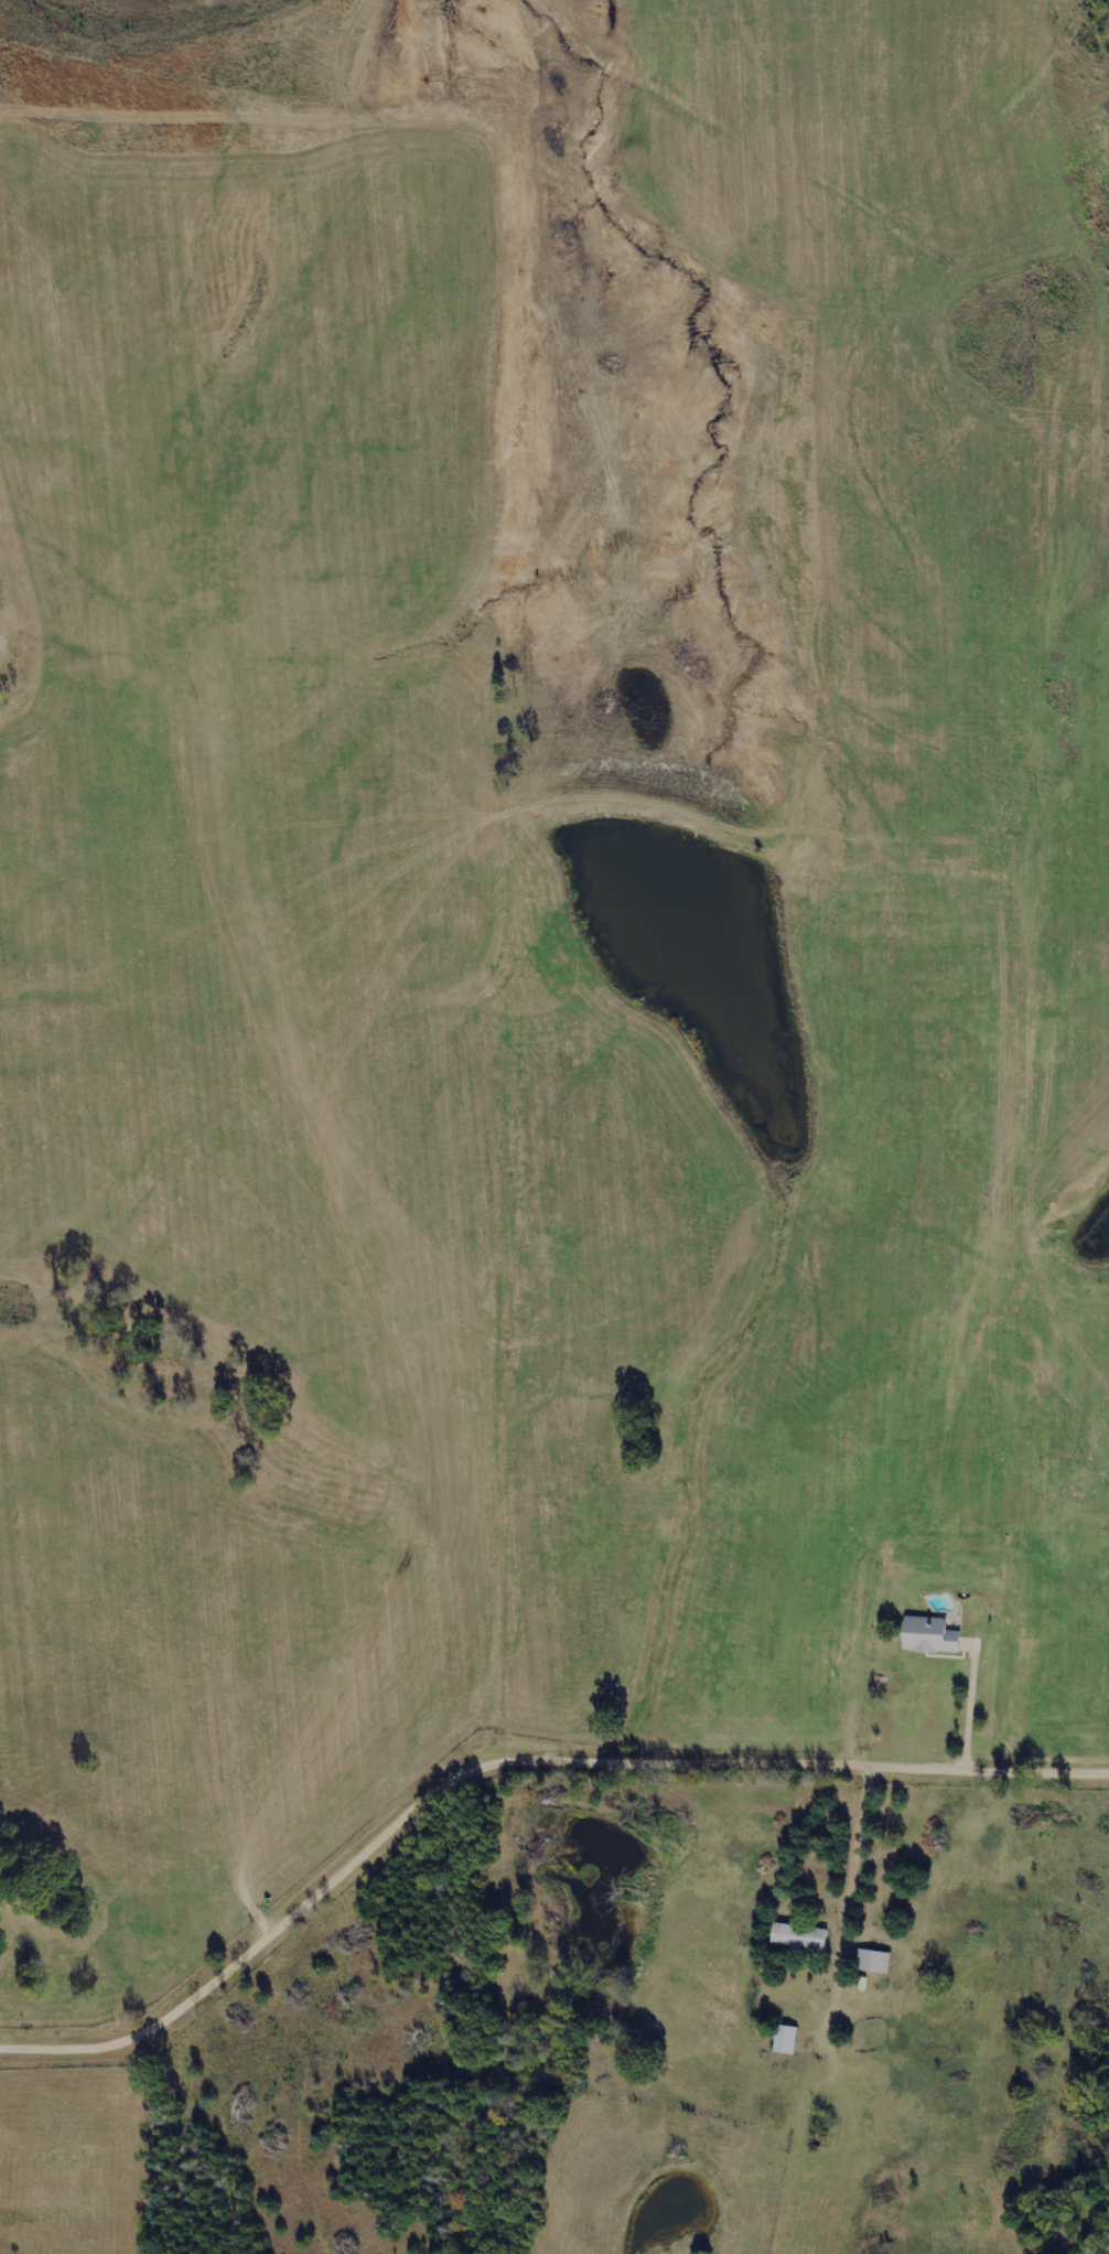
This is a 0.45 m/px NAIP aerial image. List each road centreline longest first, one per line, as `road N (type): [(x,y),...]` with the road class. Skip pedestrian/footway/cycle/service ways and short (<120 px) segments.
road 1 (residential): [(1108,1740),(750,1717),(496,1739),(125,2050),(0,2050)]

